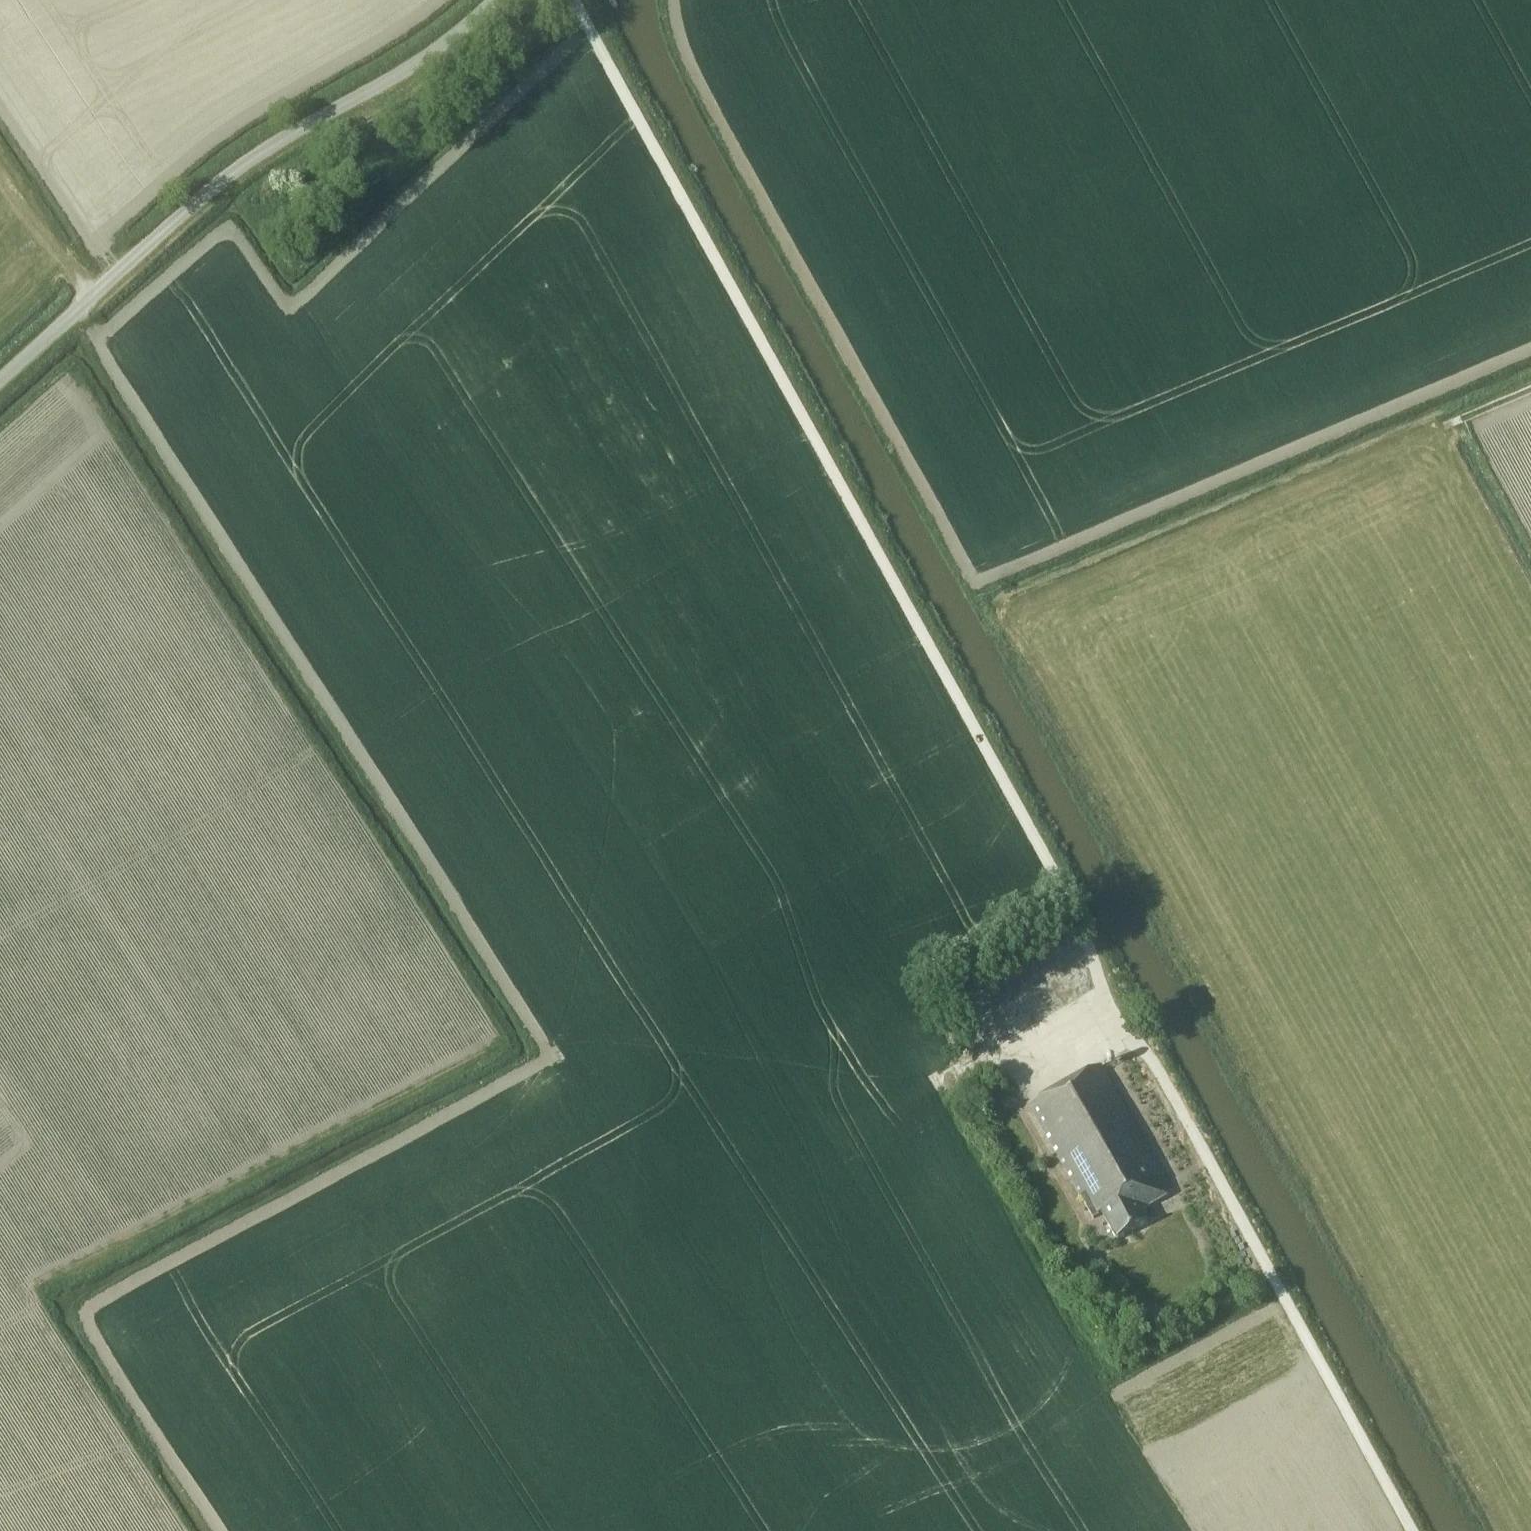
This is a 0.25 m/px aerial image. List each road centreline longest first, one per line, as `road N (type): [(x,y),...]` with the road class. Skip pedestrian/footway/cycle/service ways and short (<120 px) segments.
road 1 (track): [(573,0),(1082,922),(1102,994),(1164,1081),(1411,1530)]
road 2 (unclassified): [(0,387),(245,168),(417,72),(496,0)]

